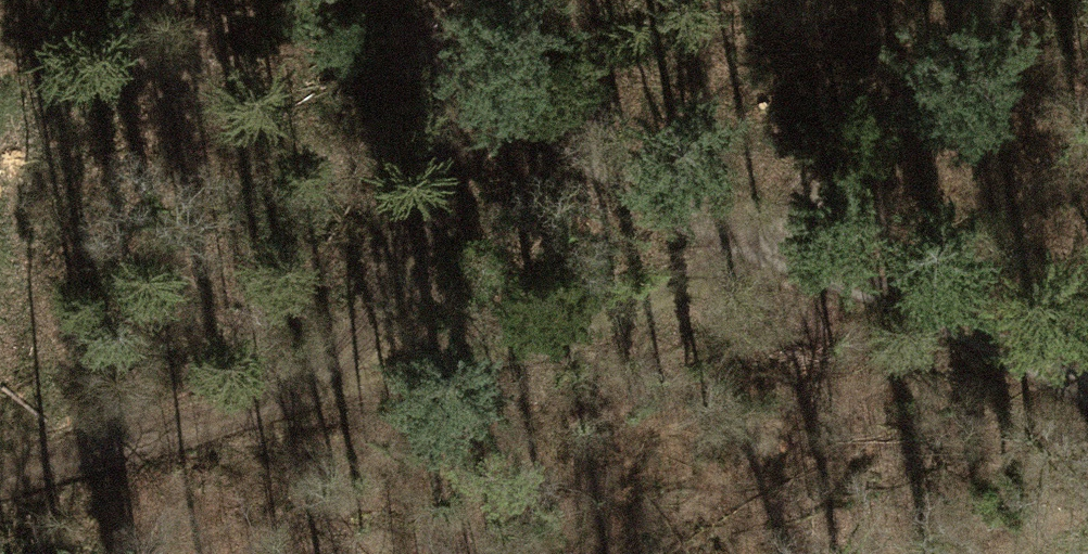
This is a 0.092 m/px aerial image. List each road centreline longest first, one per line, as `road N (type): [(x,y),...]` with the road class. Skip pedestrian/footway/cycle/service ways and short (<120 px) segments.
road 1 (track): [(779,260),(0,470)]
road 2 (track): [(396,15),(779,260)]
road 3 (track): [(372,0),(396,15),(436,86),(416,260),(354,378)]
road 4 (track): [(779,260),(1087,385)]
road 5 (track): [(978,0),(908,72),(779,260)]

